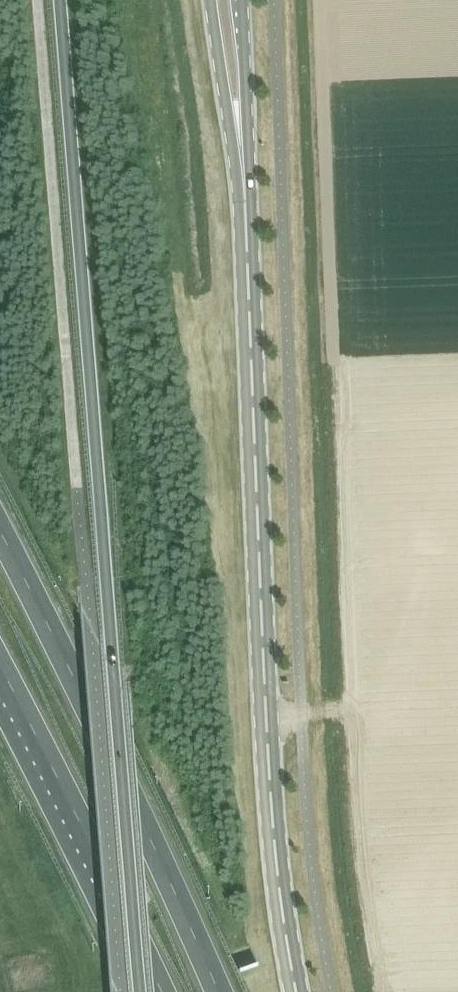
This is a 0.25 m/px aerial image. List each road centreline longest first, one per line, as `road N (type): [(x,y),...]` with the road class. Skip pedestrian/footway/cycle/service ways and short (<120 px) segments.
road 1 (trunk): [(58,0),(140,991)]
road 2 (tertiary): [(296,991),(267,758),(242,162)]
road 3 (trunk): [(218,991),(0,534)]
road 4 (trunk): [(0,668),(161,991)]
road 5 (tertiary): [(210,0),(232,150),(242,162)]
road 6 (tertiary): [(242,162),(249,148),(242,0)]

